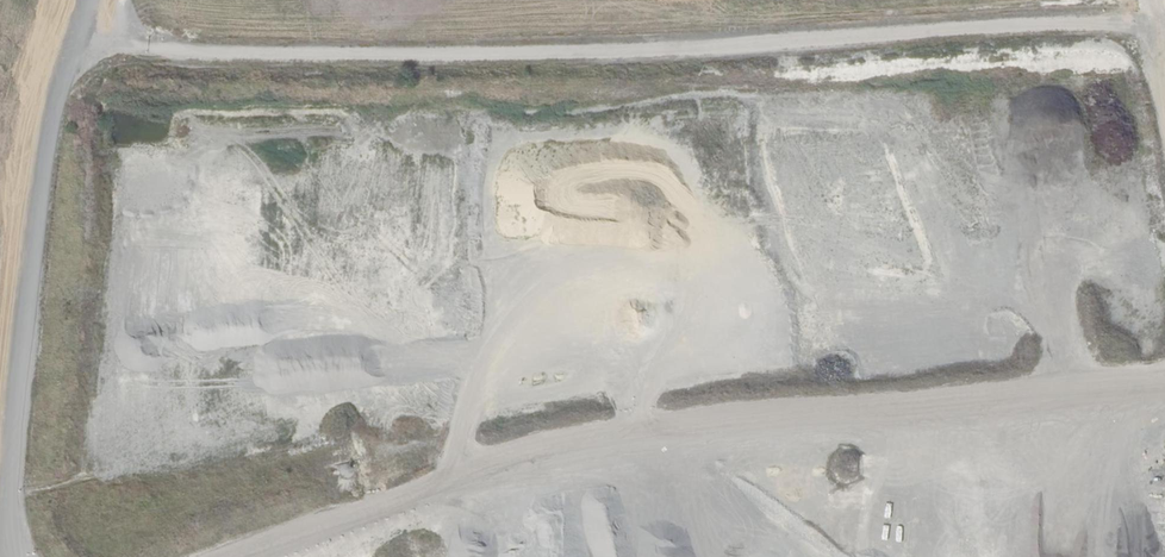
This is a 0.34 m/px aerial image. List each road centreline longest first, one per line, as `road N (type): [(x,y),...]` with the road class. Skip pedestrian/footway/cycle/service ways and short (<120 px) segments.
road 1 (track): [(1164,26),(514,52),(273,57),(151,48),(88,58)]
road 2 (track): [(258,556),(486,476),(675,431),(1164,389)]
road 3 (track): [(68,73),(49,121),(25,298),(8,517),(29,556)]

